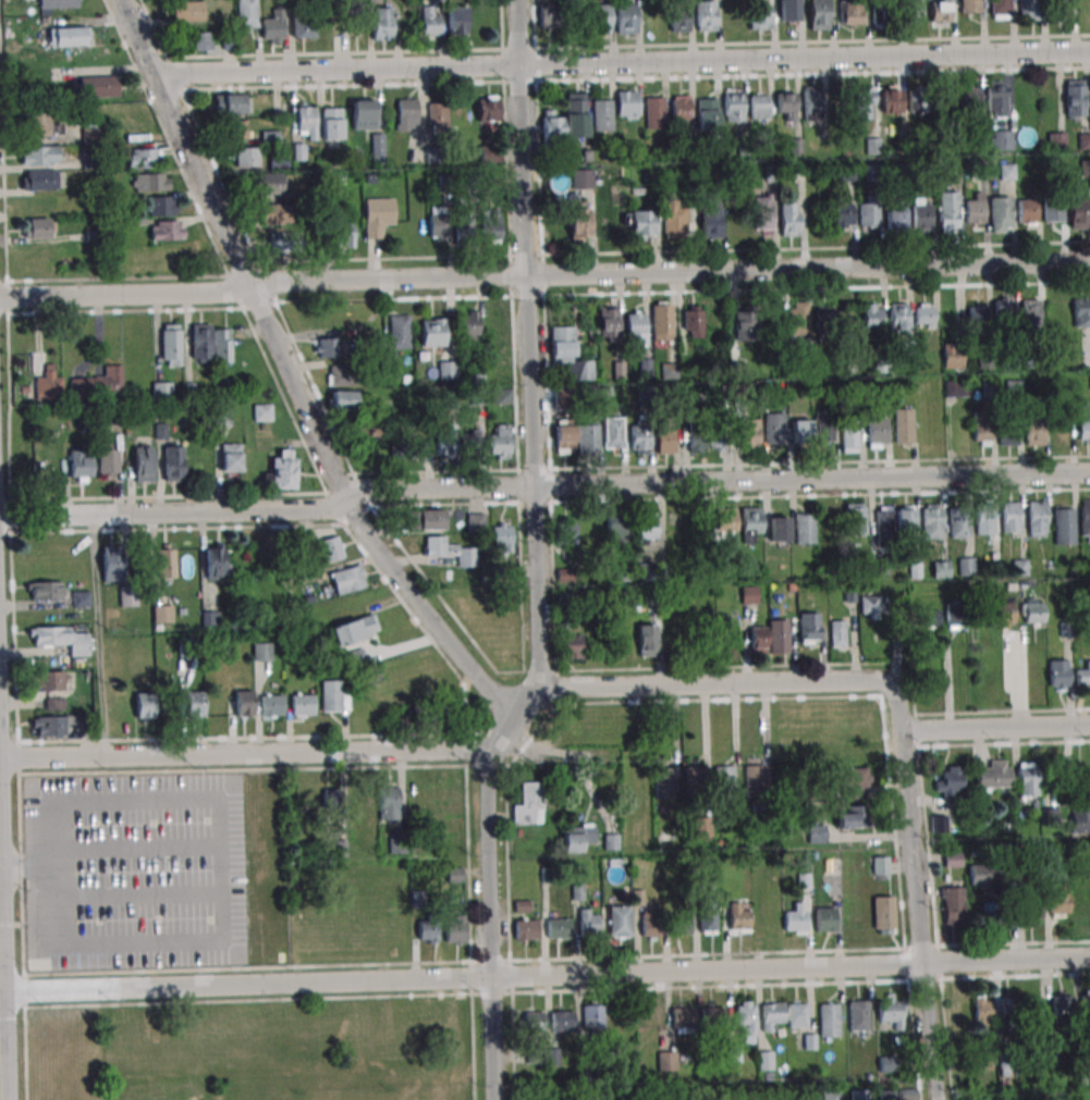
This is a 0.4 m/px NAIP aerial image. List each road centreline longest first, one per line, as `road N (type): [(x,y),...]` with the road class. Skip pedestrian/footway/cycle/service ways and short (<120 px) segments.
road 1 (residential): [(492,1099),(488,752),(538,687),(515,0)]
road 2 (residential): [(0,518),(319,516),(366,497),(532,484),(1089,473)]
road 3 (residential): [(0,300),(1089,263)]
road 4 (residential): [(0,991),(1089,957)]
road 5 (residential): [(160,73),(1089,48)]
road 6 (residential): [(510,719),(421,622),(341,505),(127,0)]
road 7 (residential): [(0,761),(488,752)]
road 8 (residential): [(538,687),(868,684),(890,705),(898,731)]
road 9 (residential): [(938,1099),(898,731)]
road 10 (residential): [(898,731),(1089,724)]

